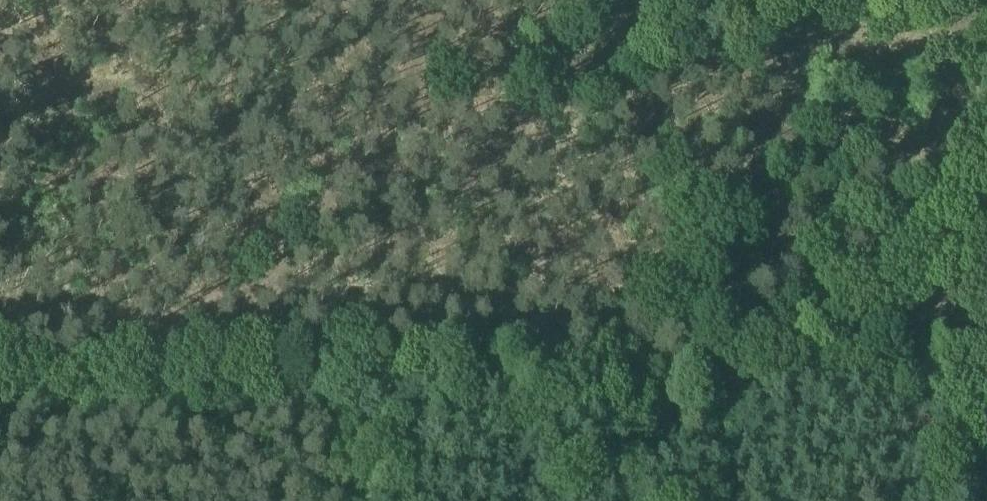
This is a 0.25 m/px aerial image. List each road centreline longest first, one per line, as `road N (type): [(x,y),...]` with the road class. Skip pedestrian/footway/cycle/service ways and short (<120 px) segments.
road 1 (unclassified): [(986,367),(0,383)]
road 2 (track): [(986,143),(857,371)]
road 3 (track): [(340,379),(362,500)]

